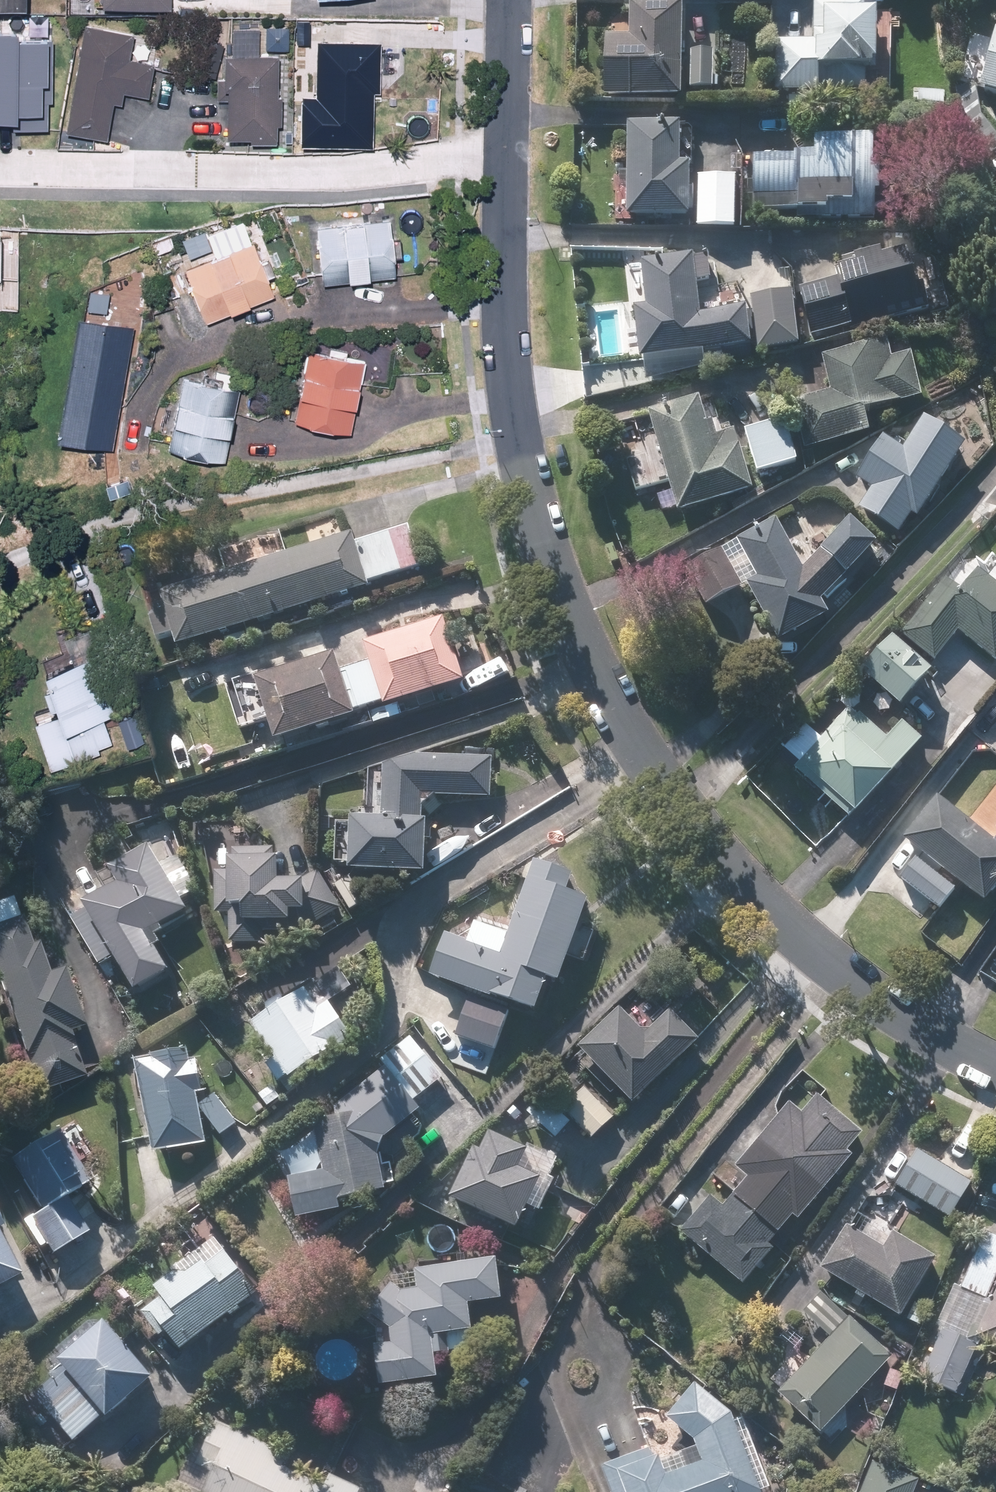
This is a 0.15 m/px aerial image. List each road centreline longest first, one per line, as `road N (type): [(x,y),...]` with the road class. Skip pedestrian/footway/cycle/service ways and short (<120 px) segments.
road 1 (residential): [(509,140),(503,327),(514,442),(563,601),(605,687),(750,890),(900,1020),(995,1071)]
road 2 (residential): [(509,140),(375,169),(0,162)]
road 3 (residential): [(511,0),(509,140)]

